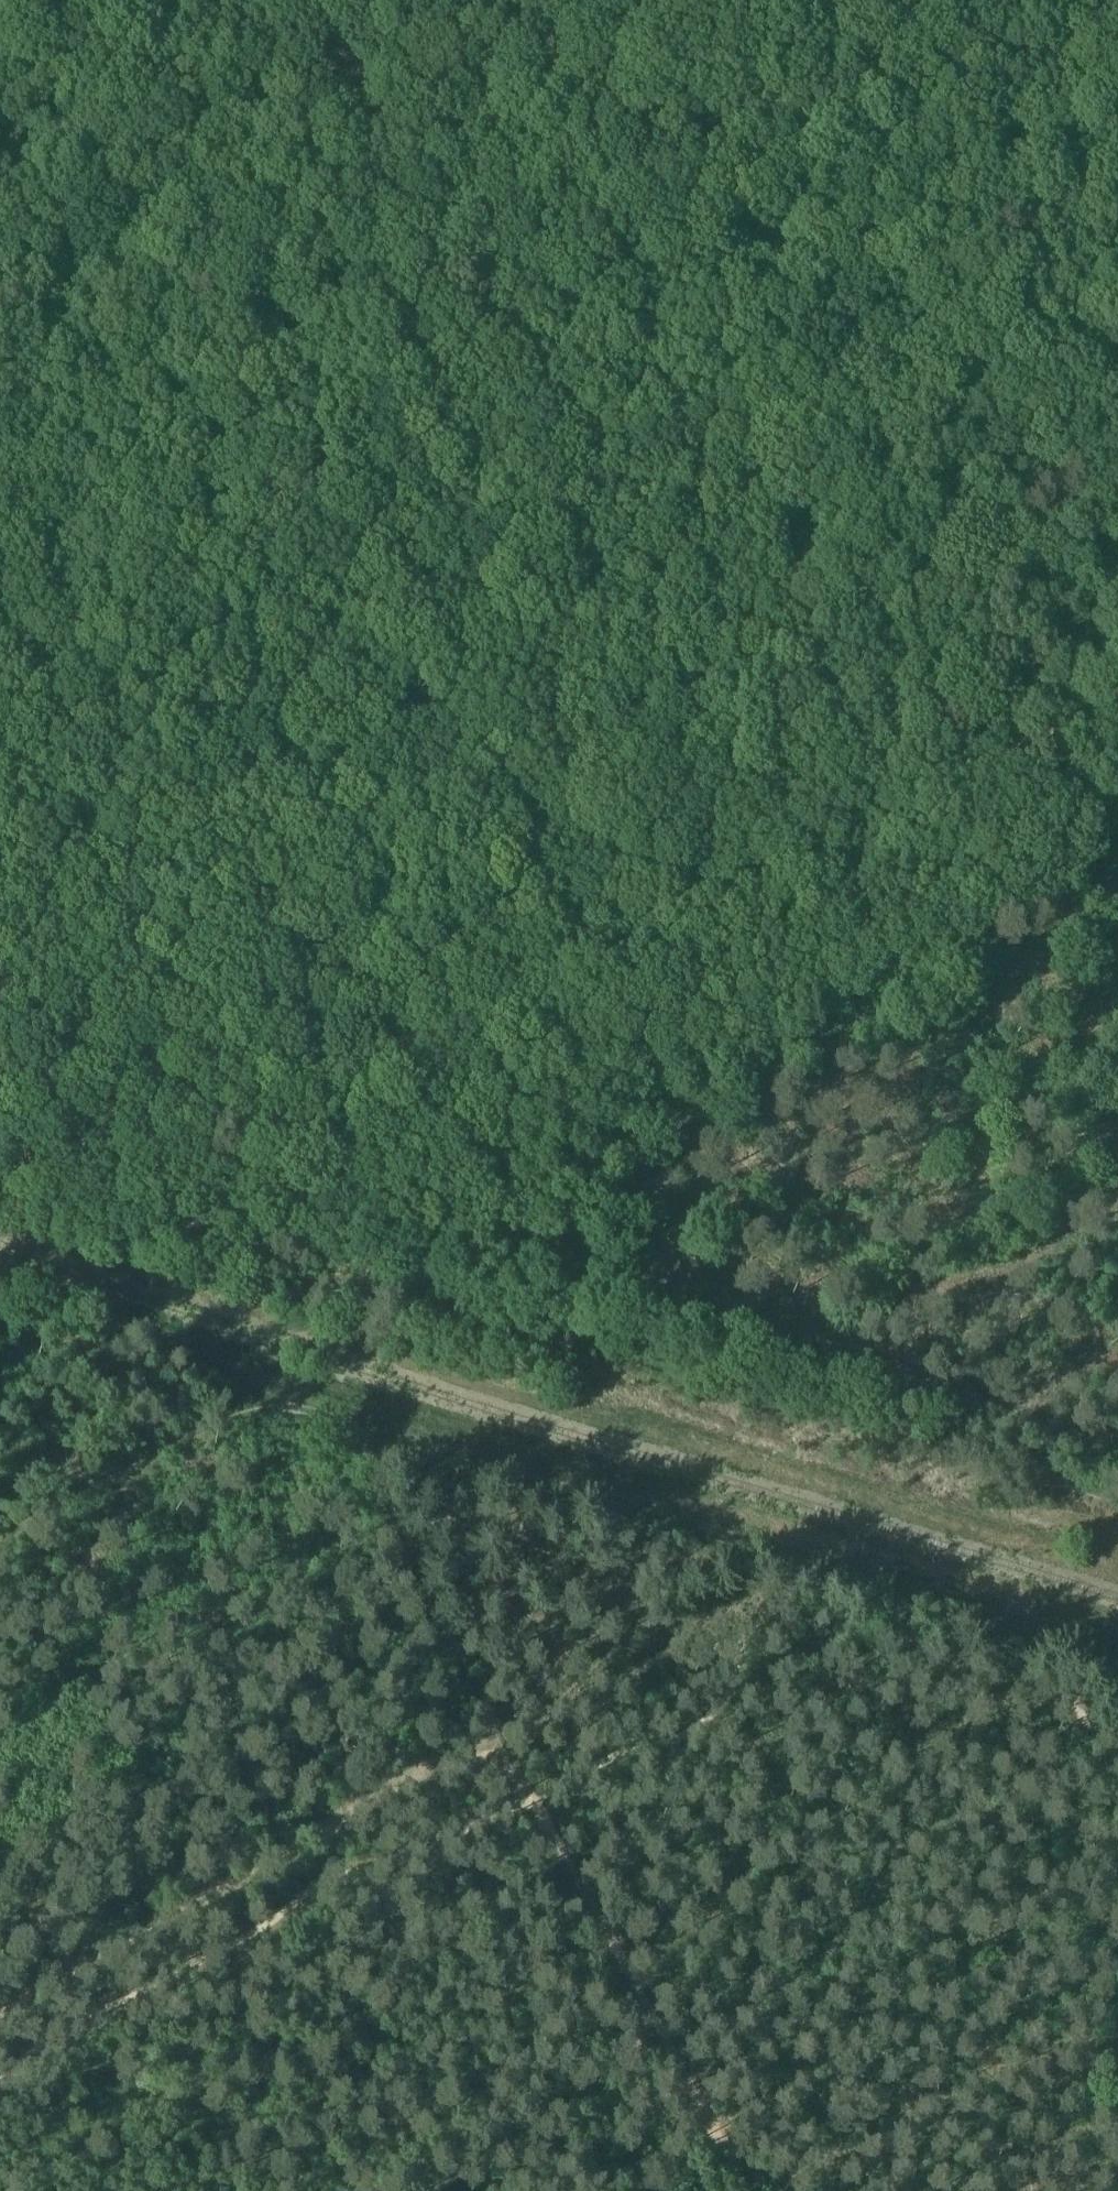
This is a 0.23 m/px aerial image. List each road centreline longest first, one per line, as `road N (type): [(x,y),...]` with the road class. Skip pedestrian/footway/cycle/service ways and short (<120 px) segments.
road 1 (track): [(862,1584),(372,1439),(274,1420),(219,1421),(0,1546)]
road 2 (track): [(0,2015),(493,1740)]
road 3 (track): [(493,1740),(756,2190)]
road 4 (track): [(493,1740),(314,1427)]

